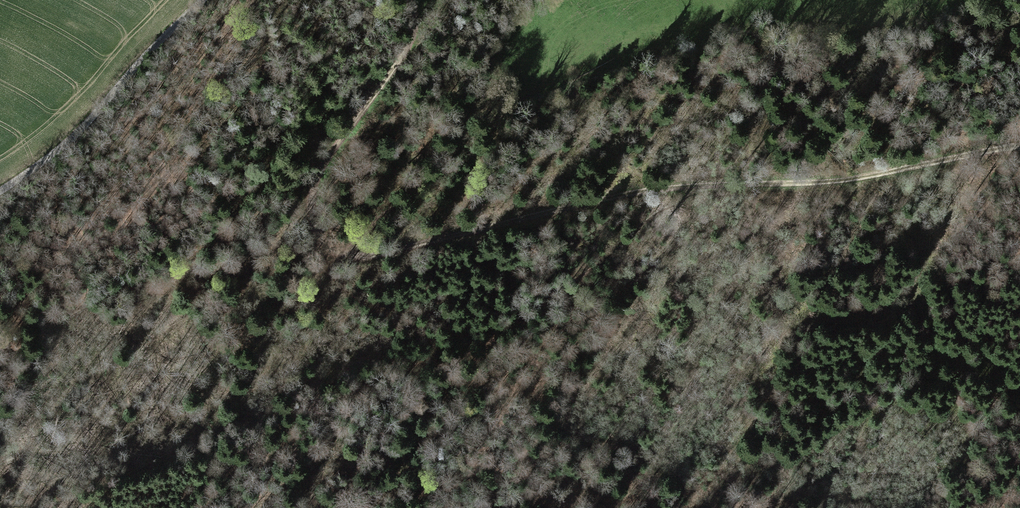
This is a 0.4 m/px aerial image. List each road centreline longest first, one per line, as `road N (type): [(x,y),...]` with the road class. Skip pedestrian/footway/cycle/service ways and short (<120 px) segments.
road 1 (track): [(725,182),(631,192),(405,248),(338,253),(313,228),(311,196),(344,137),(403,61),(413,42),(410,0)]
road 2 (track): [(1019,144),(817,181),(725,182)]
road 3 (unclassified): [(203,0),(65,145),(0,191)]

